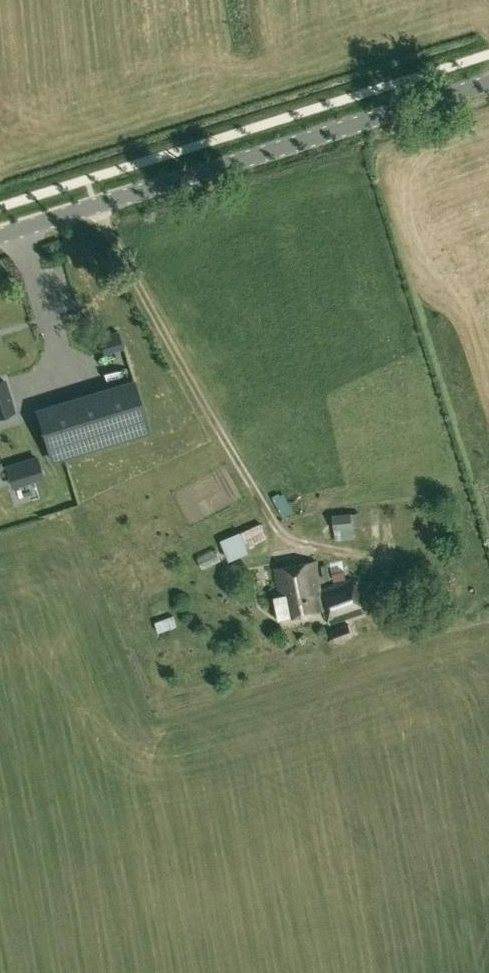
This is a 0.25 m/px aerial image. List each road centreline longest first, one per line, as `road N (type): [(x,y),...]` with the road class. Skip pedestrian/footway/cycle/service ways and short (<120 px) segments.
road 1 (tertiary): [(0,235),(488,80)]

